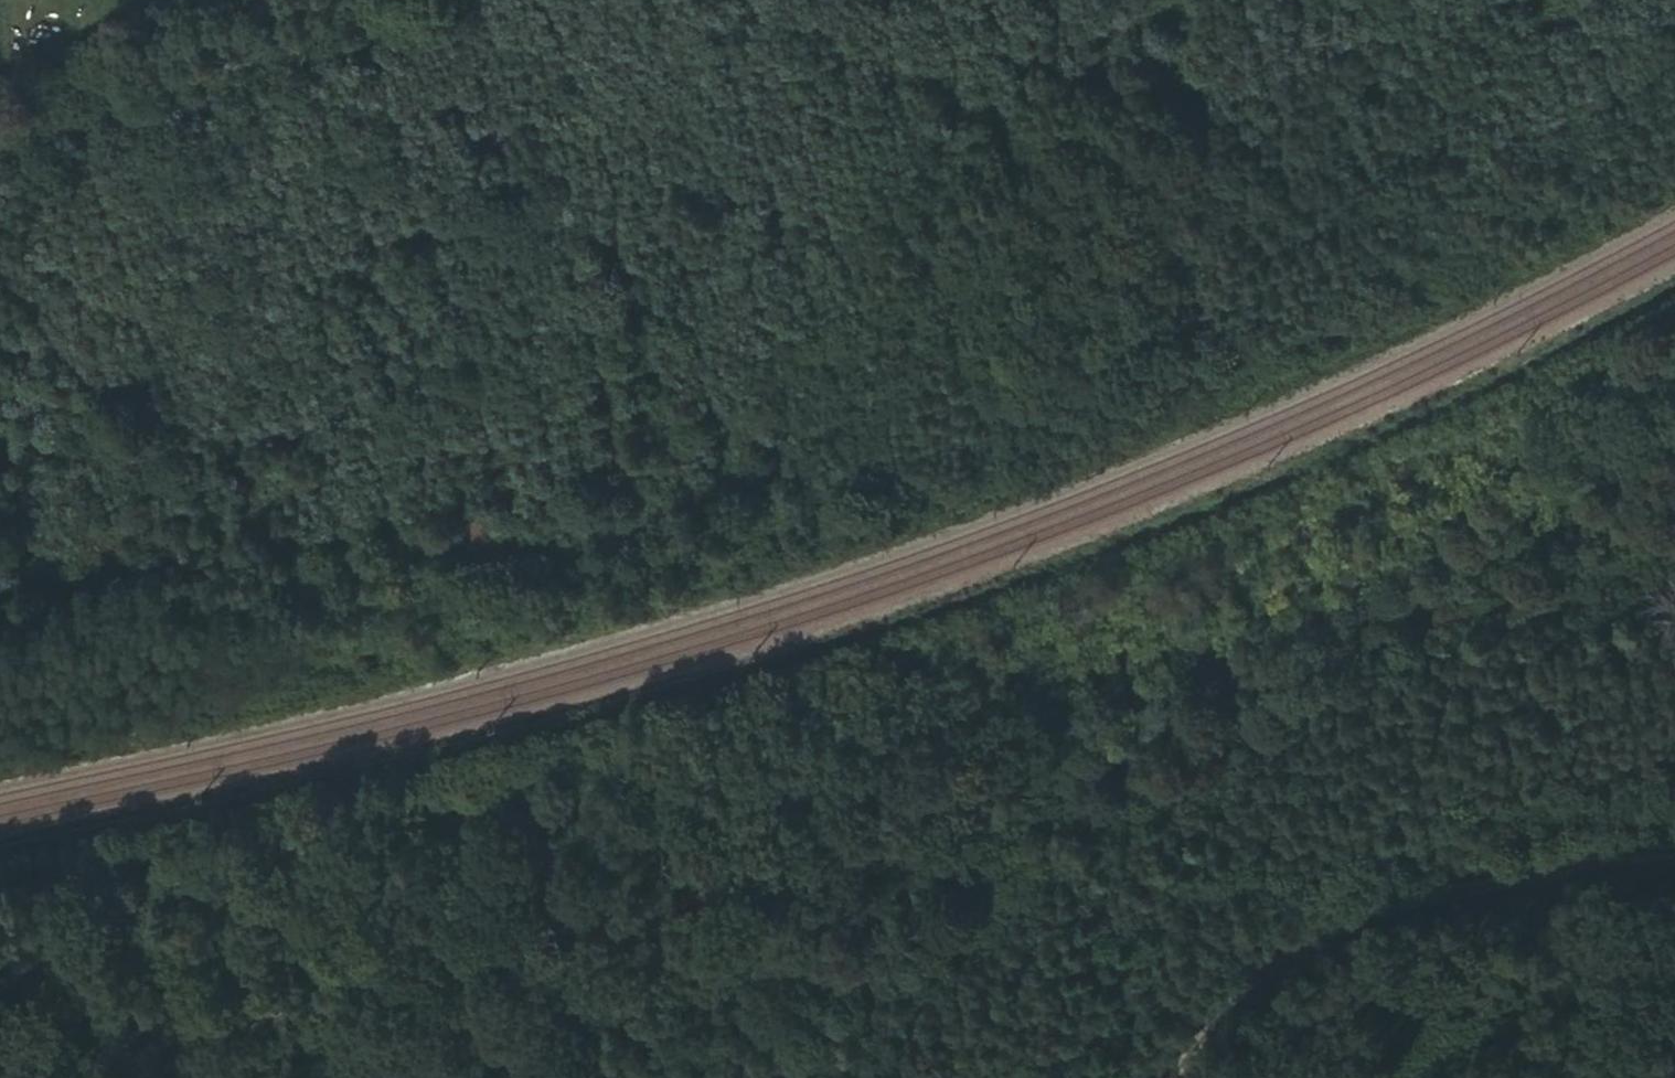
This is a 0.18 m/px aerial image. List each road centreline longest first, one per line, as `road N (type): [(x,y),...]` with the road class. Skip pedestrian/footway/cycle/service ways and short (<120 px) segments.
road 1 (track): [(1149,1077),(1206,1005),(1271,953),(1364,906),(1607,851),(1674,846)]

